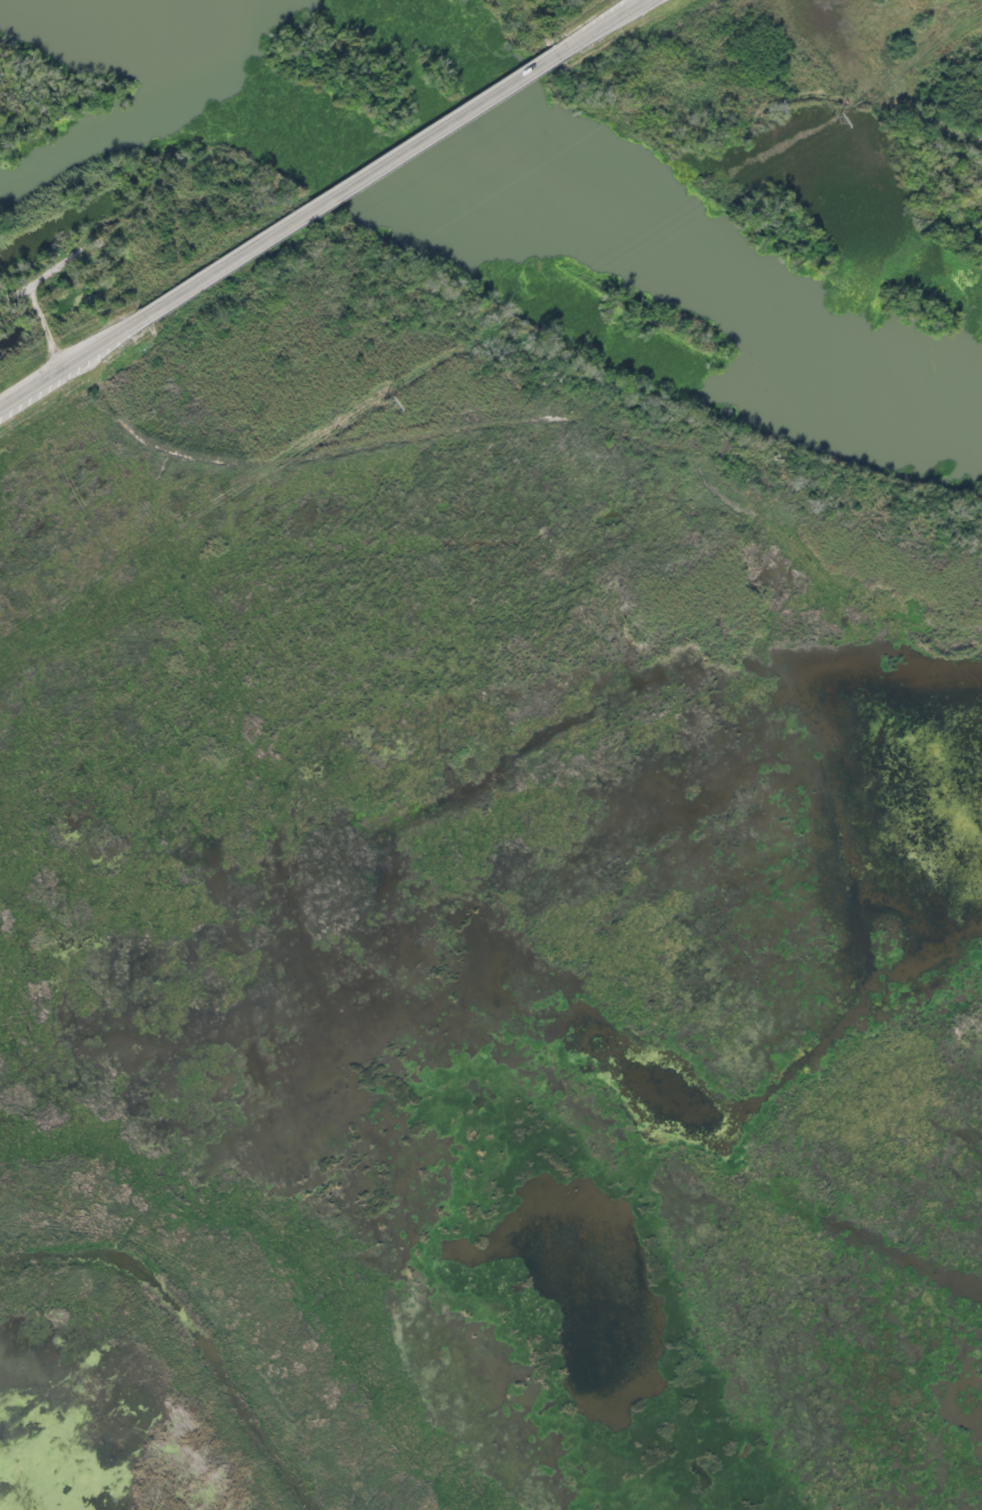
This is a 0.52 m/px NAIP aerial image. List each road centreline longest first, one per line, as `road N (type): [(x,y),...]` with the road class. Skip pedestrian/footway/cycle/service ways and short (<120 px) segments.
road 1 (primary): [(144,318),(565,50)]
road 2 (primary): [(0,410),(144,318)]

